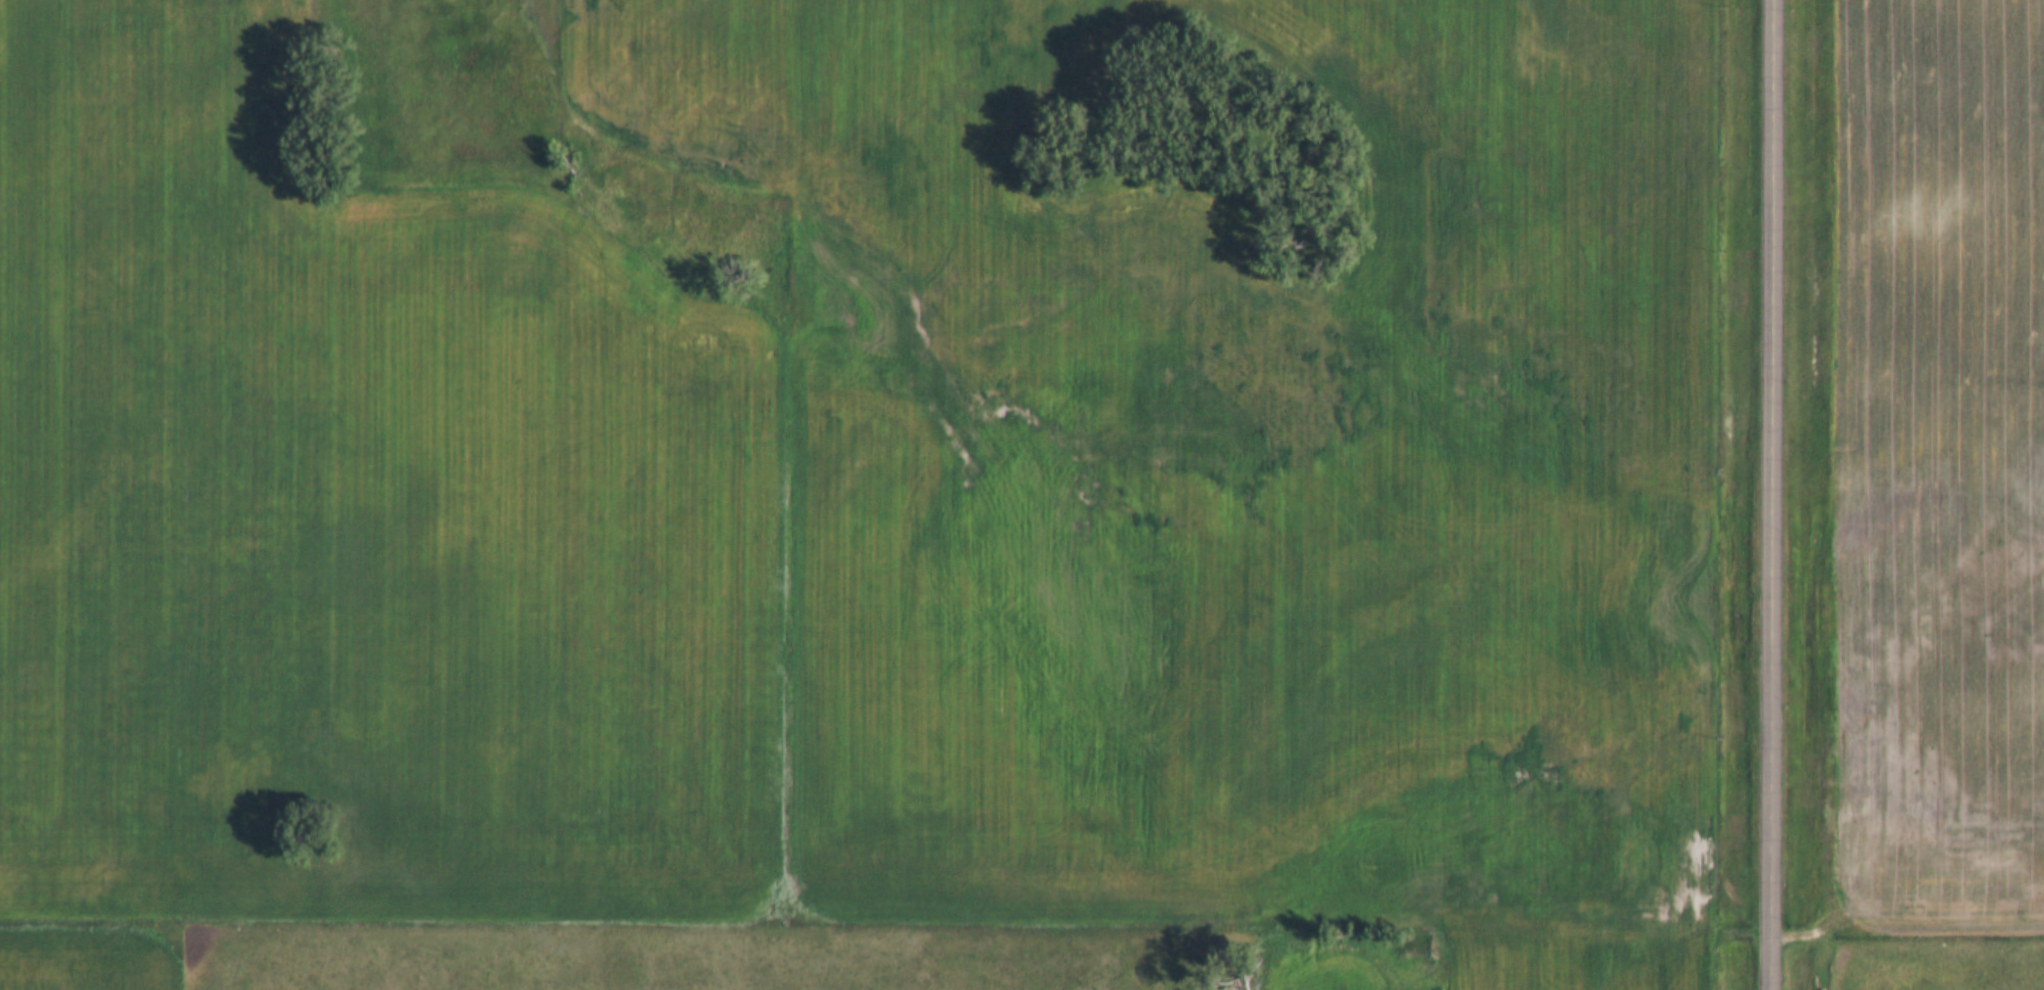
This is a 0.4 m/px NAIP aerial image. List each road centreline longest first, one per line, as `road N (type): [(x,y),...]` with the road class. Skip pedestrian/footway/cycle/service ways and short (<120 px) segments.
road 1 (tertiary): [(1769,989),(1773,0)]

